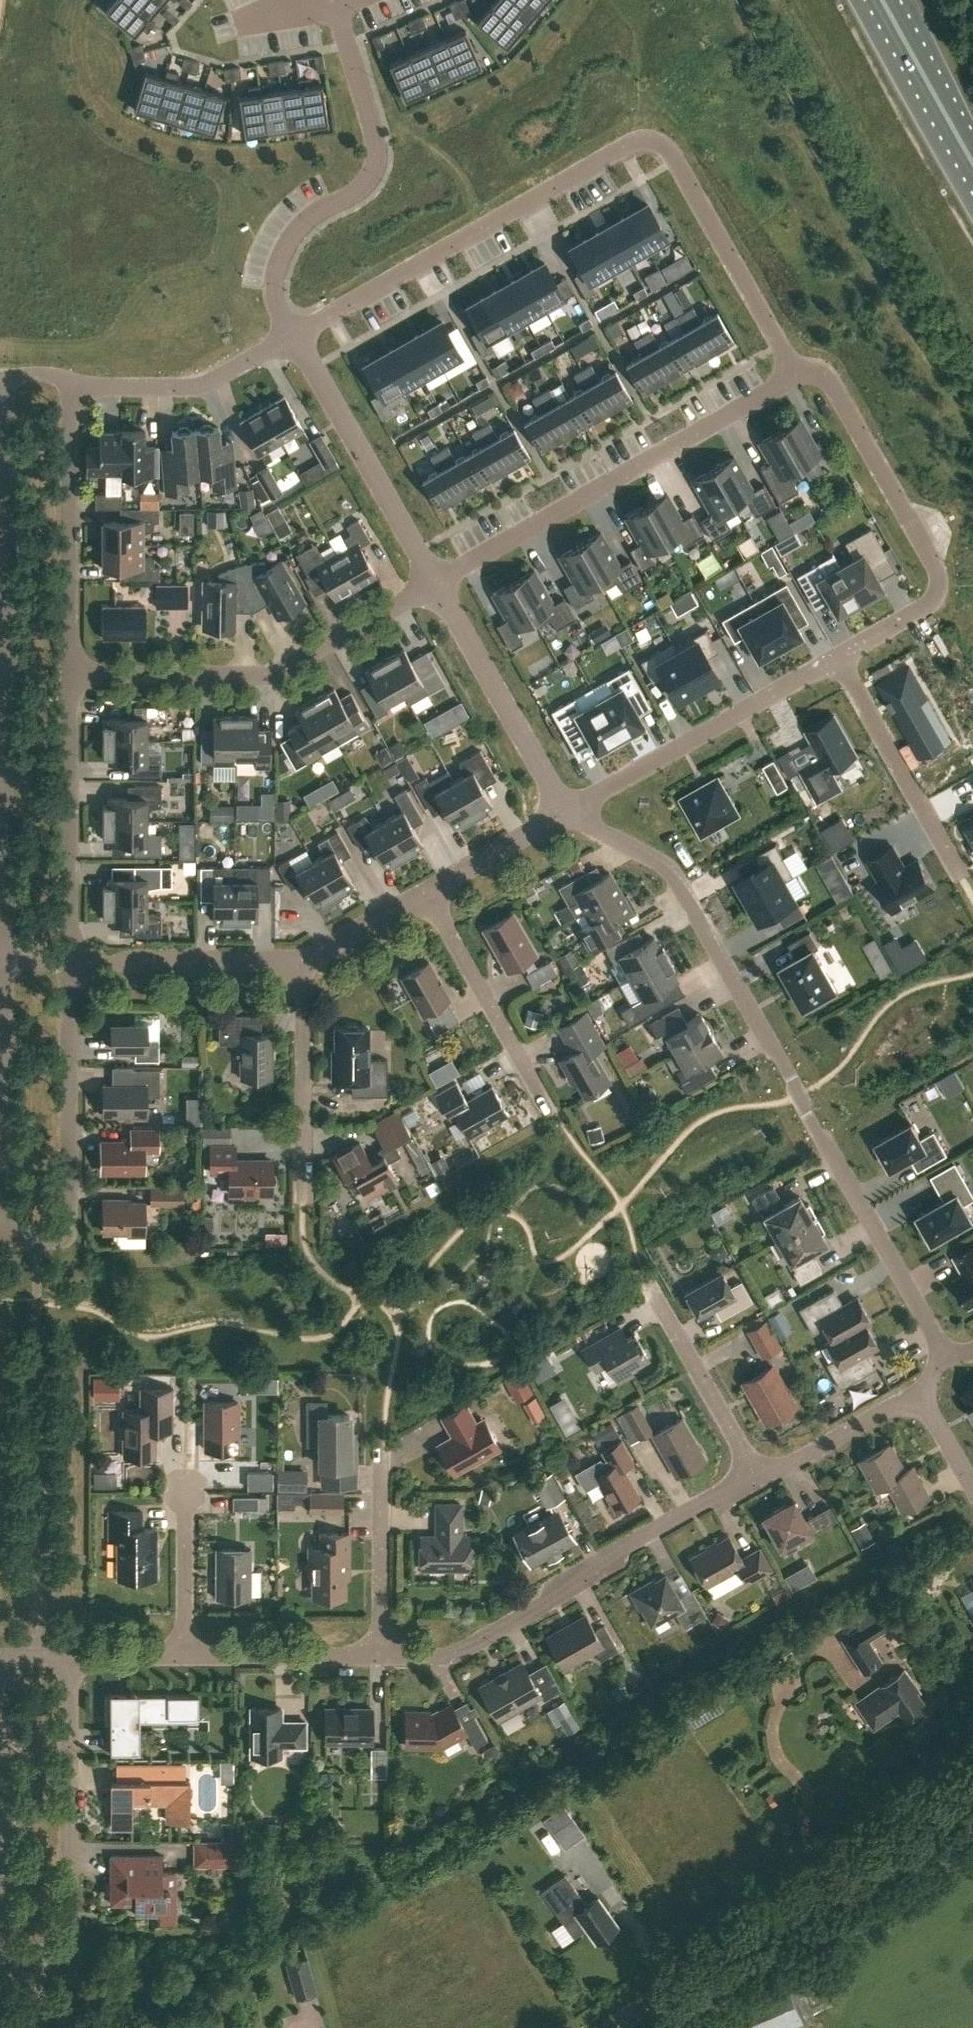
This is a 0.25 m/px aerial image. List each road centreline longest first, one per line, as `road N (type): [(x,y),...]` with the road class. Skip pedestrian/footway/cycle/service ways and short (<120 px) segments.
road 1 (residential): [(293,337),(631,144),(652,141),(670,151),(799,372)]
road 2 (residential): [(943,1351),(674,876),(565,813)]
road 3 (residential): [(70,961),(68,1229),(35,1241),(5,1229),(6,962)]
road 4 (residential): [(610,2027),(972,1771)]
road 5 (residential): [(756,1480),(624,1546),(543,1604),(449,1657),(381,1657)]
road 6 (residential): [(435,582),(799,372)]
road 7 (residential): [(799,372),(825,374),(942,586),(933,603),(839,657)]
road 8 (residential): [(293,337),(275,289),(286,250),(307,221),(360,192),(377,165),(378,144),(332,0)]
road 9 (residential): [(69,675),(282,670),(435,582)]
road 10 (residential): [(35,1959),(70,1938),(66,1657)]
road 11 (residential): [(839,657),(565,813)]
road 12 (residential): [(4,1951),(4,1657)]
road 13 (residential): [(6,962),(5,674)]
road 14 (residential): [(69,675),(70,961)]
road 15 (residential): [(435,582),(293,337)]
road 16 (residential): [(76,395),(69,406),(69,675)]
road 17 (residential): [(5,674),(0,394)]
road 18 (residential): [(972,895),(839,657)]
road 19 (residential): [(565,813),(435,582)]
road 20 (residential): [(547,1103),(425,892)]
road 21 (residential): [(304,1199),(301,961)]
road 22 (residential): [(70,961),(301,961)]
road 23 (residential): [(76,395),(200,386),(293,337)]
road 24 (residential): [(756,1480),(651,1289)]
road 25 (residential): [(381,1657),(184,1656)]
road 26 (trunk): [(972,163),(882,0)]
road 27 (residential): [(381,1657),(379,1472)]
road 28 (residential): [(919,1394),(756,1480)]
road 29 (residential): [(184,1656),(184,1493)]
road 30 (residential): [(425,892),(565,813)]
road 31 (residential): [(301,961),(425,892)]

